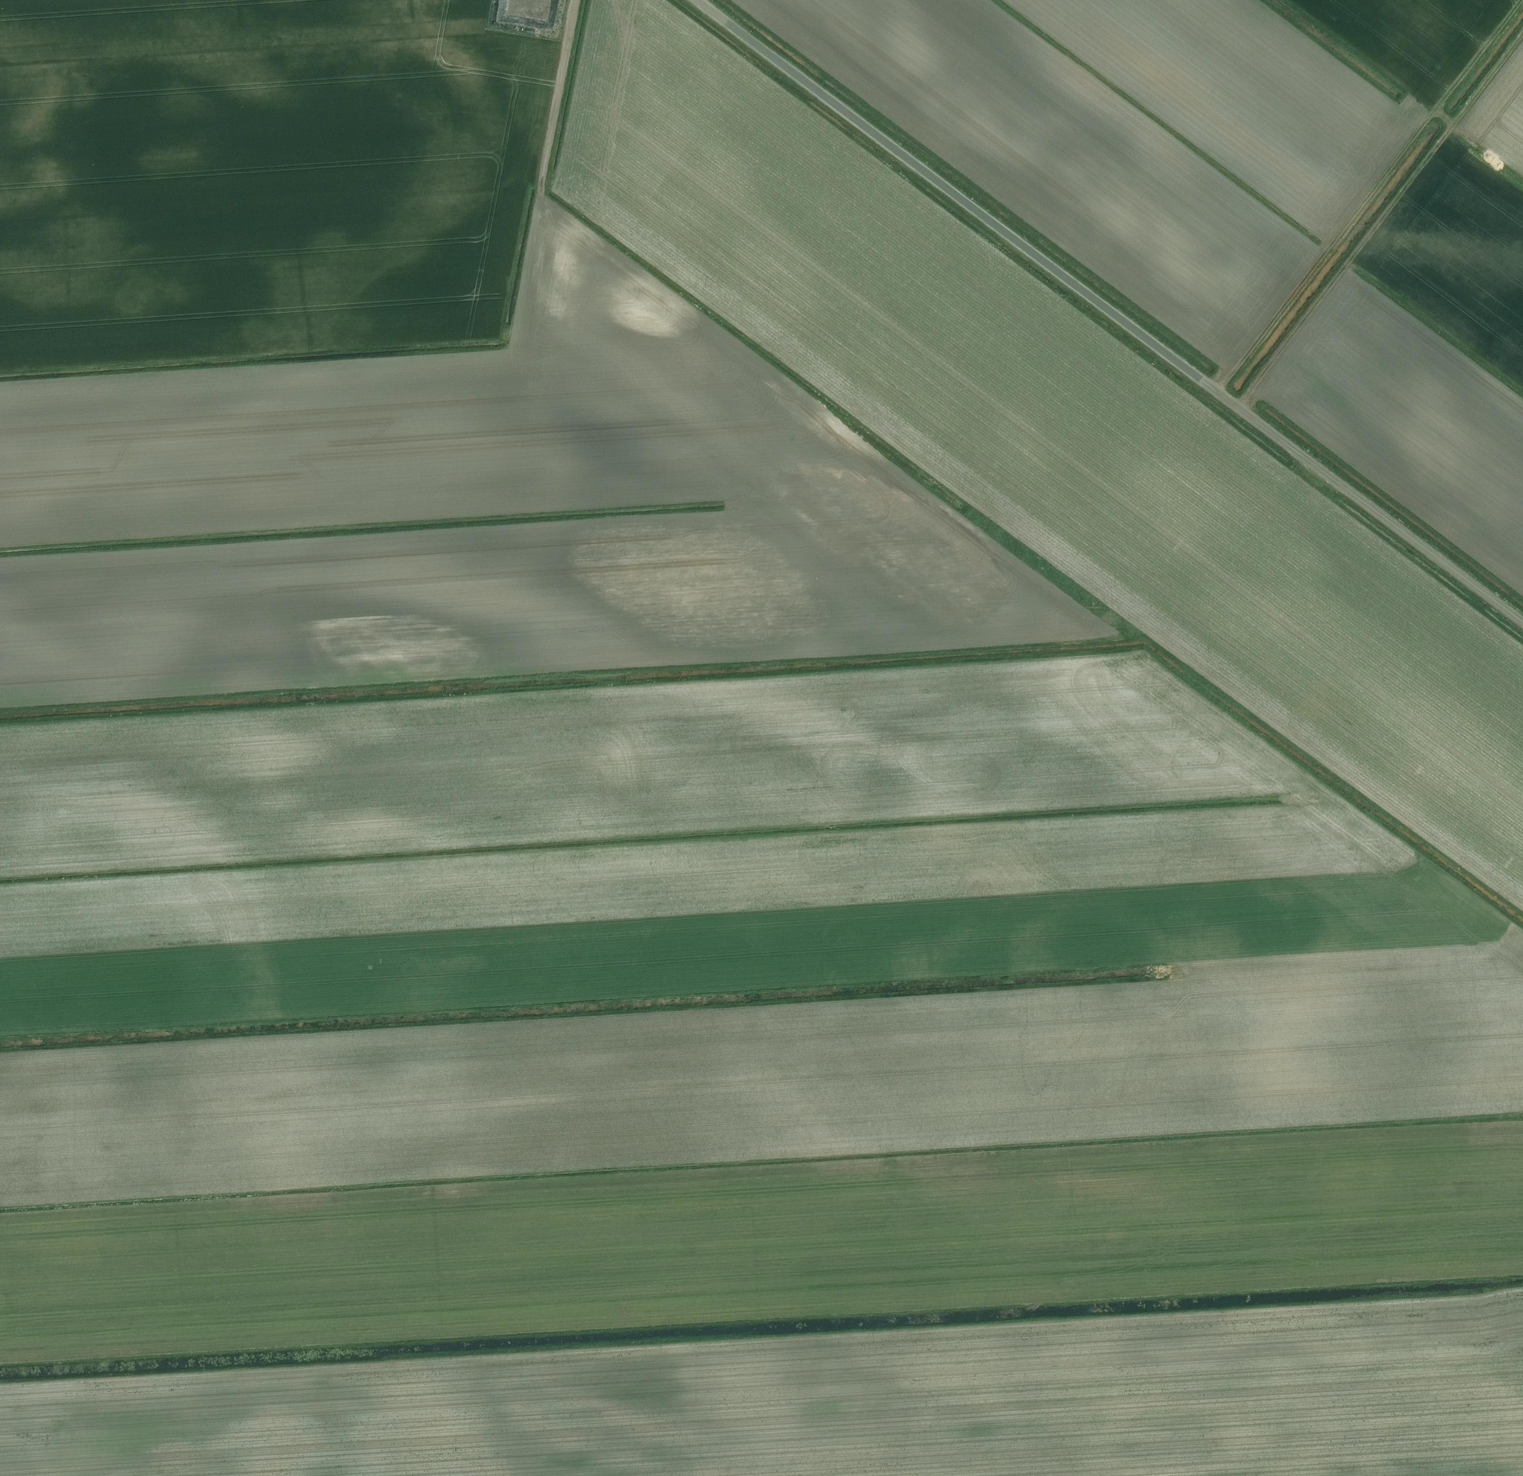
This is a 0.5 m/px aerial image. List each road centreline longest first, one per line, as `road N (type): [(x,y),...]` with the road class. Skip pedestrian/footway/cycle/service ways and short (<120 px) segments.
road 1 (unclassified): [(1522,623),(695,0)]
road 2 (track): [(542,164),(575,0)]

